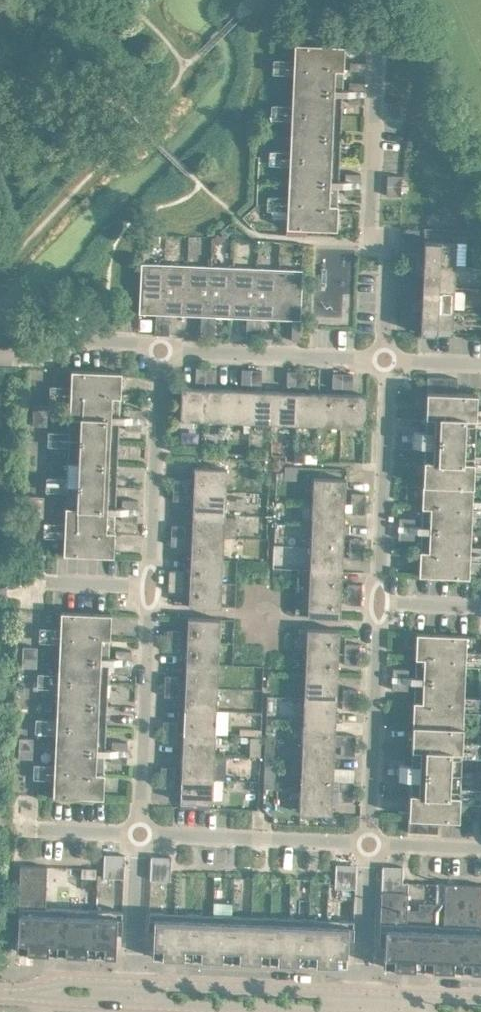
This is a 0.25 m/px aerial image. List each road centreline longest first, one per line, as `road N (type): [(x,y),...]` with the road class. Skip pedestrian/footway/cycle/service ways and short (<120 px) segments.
road 1 (residential): [(388,359),(392,246),(373,230),(378,46)]
road 2 (residential): [(138,837),(149,586)]
road 3 (residential): [(377,610),(388,359)]
road 4 (residential): [(368,846),(377,610)]
road 5 (residential): [(149,586),(158,350)]
road 6 (unclassified): [(131,1004),(363,1011)]
road 7 (unclassified): [(363,993),(132,985)]
road 8 (residential): [(388,359),(158,350)]
road 9 (residential): [(368,846),(138,837)]
road 10 (residential): [(132,985),(138,837)]
road 11 (residential): [(363,993),(368,846)]
road 12 (residential): [(16,580),(149,586)]
road 13 (residential): [(138,837),(7,831)]

